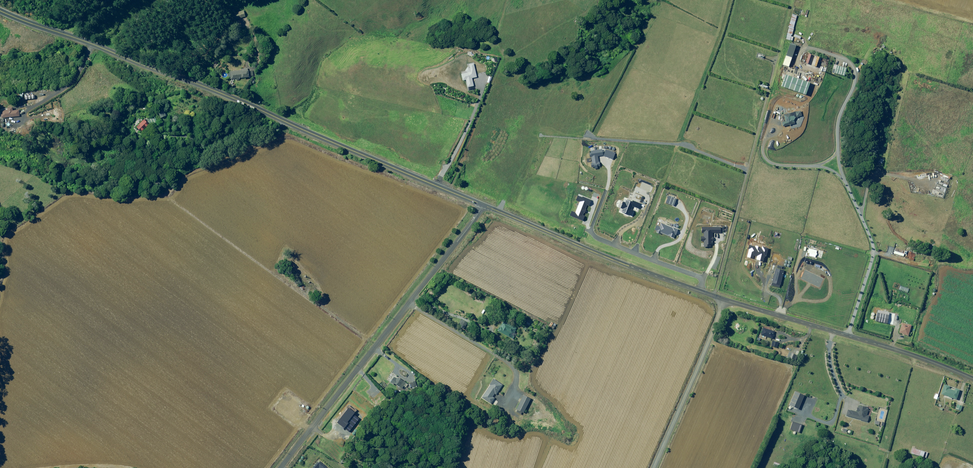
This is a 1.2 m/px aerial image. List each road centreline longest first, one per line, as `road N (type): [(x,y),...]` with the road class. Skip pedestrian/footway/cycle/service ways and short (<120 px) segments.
road 1 (unclassified): [(483,205),(197,81),(0,11)]
road 2 (unclassified): [(483,205),(281,467)]
road 3 (unclassified): [(972,378),(724,299)]
road 4 (unclassified): [(698,290),(483,205)]
road 5 (unclassified): [(655,467),(724,299)]
road 6 (unclassified): [(702,278),(584,230)]

